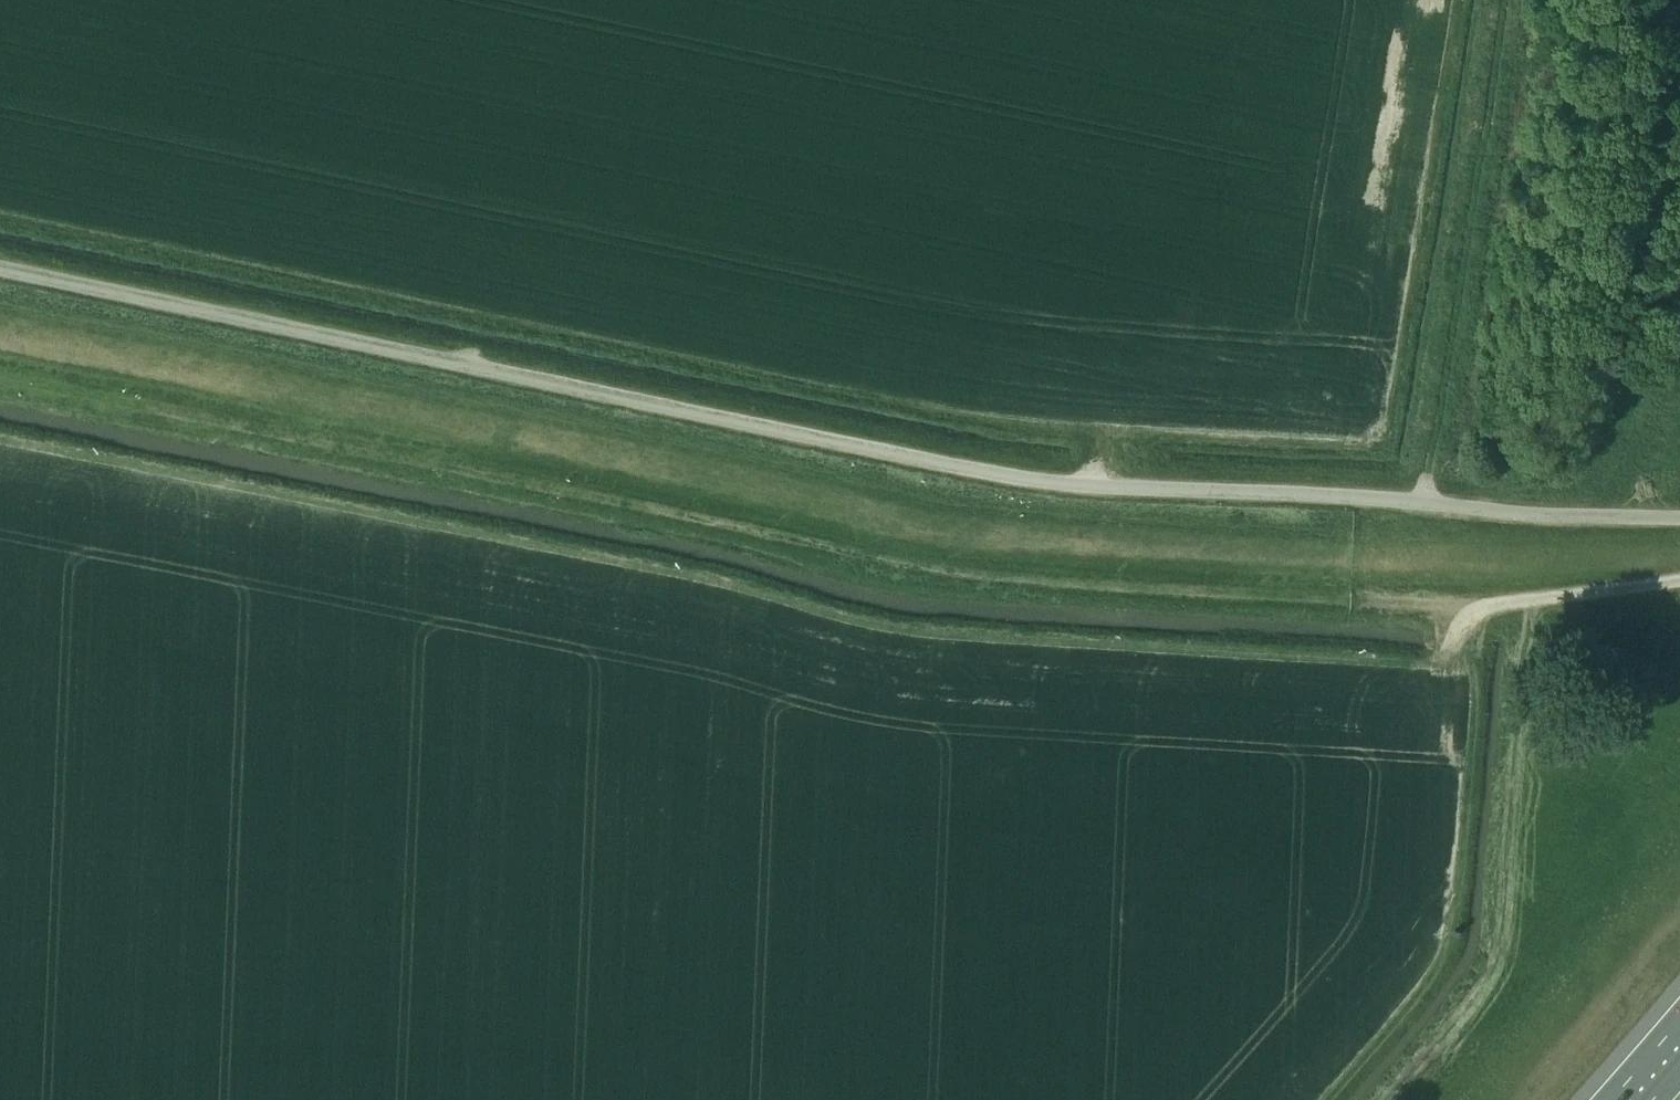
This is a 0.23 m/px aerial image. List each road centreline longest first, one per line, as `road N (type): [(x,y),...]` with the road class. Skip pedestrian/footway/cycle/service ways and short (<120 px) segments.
road 1 (track): [(1469,619),(1407,602),(1001,579),(900,565),(0,376)]
road 2 (track): [(1454,649),(1472,693),(1449,946),(1326,1099)]
road 3 (track): [(1524,1099),(1679,900)]
road 4 (track): [(1454,649),(1465,623),(1499,602),(1679,580)]

